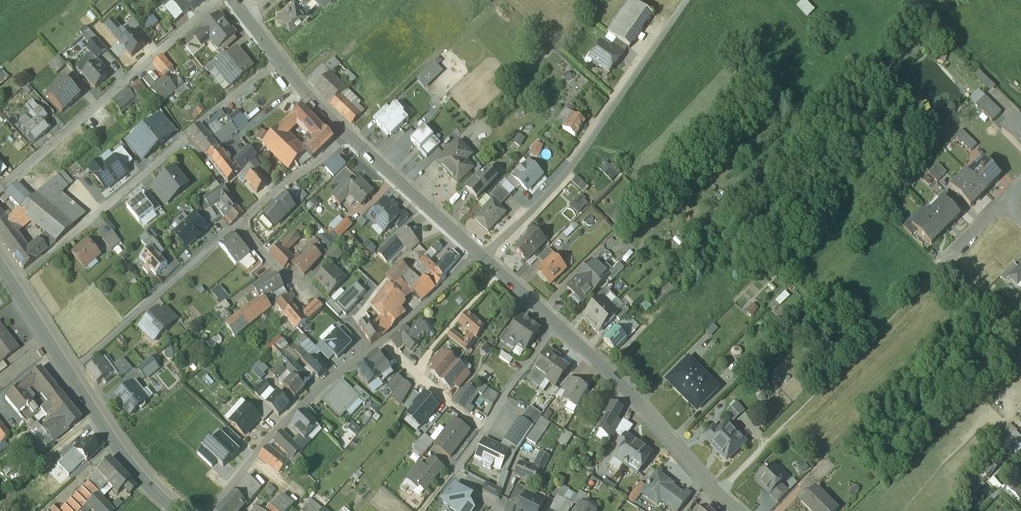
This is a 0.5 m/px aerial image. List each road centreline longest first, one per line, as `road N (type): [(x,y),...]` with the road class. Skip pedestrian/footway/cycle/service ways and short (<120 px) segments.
road 1 (residential): [(0,188),(217,0)]
road 2 (residential): [(740,510),(557,324)]
road 3 (residential): [(382,340),(306,399),(207,510)]
road 4 (residential): [(184,135),(16,283)]
road 5 (residential): [(71,372),(236,224)]
road 6 (residential): [(482,255),(349,132)]
road 7 (tertiary): [(177,510),(125,457),(71,372)]
road 8 (residential): [(236,224),(349,132)]
road 9 (residential): [(482,255),(382,340)]
road 10 (residential): [(498,271),(414,371)]
road 11 (residential): [(557,324),(484,429)]
road 12 (residential): [(280,57),(184,135)]

